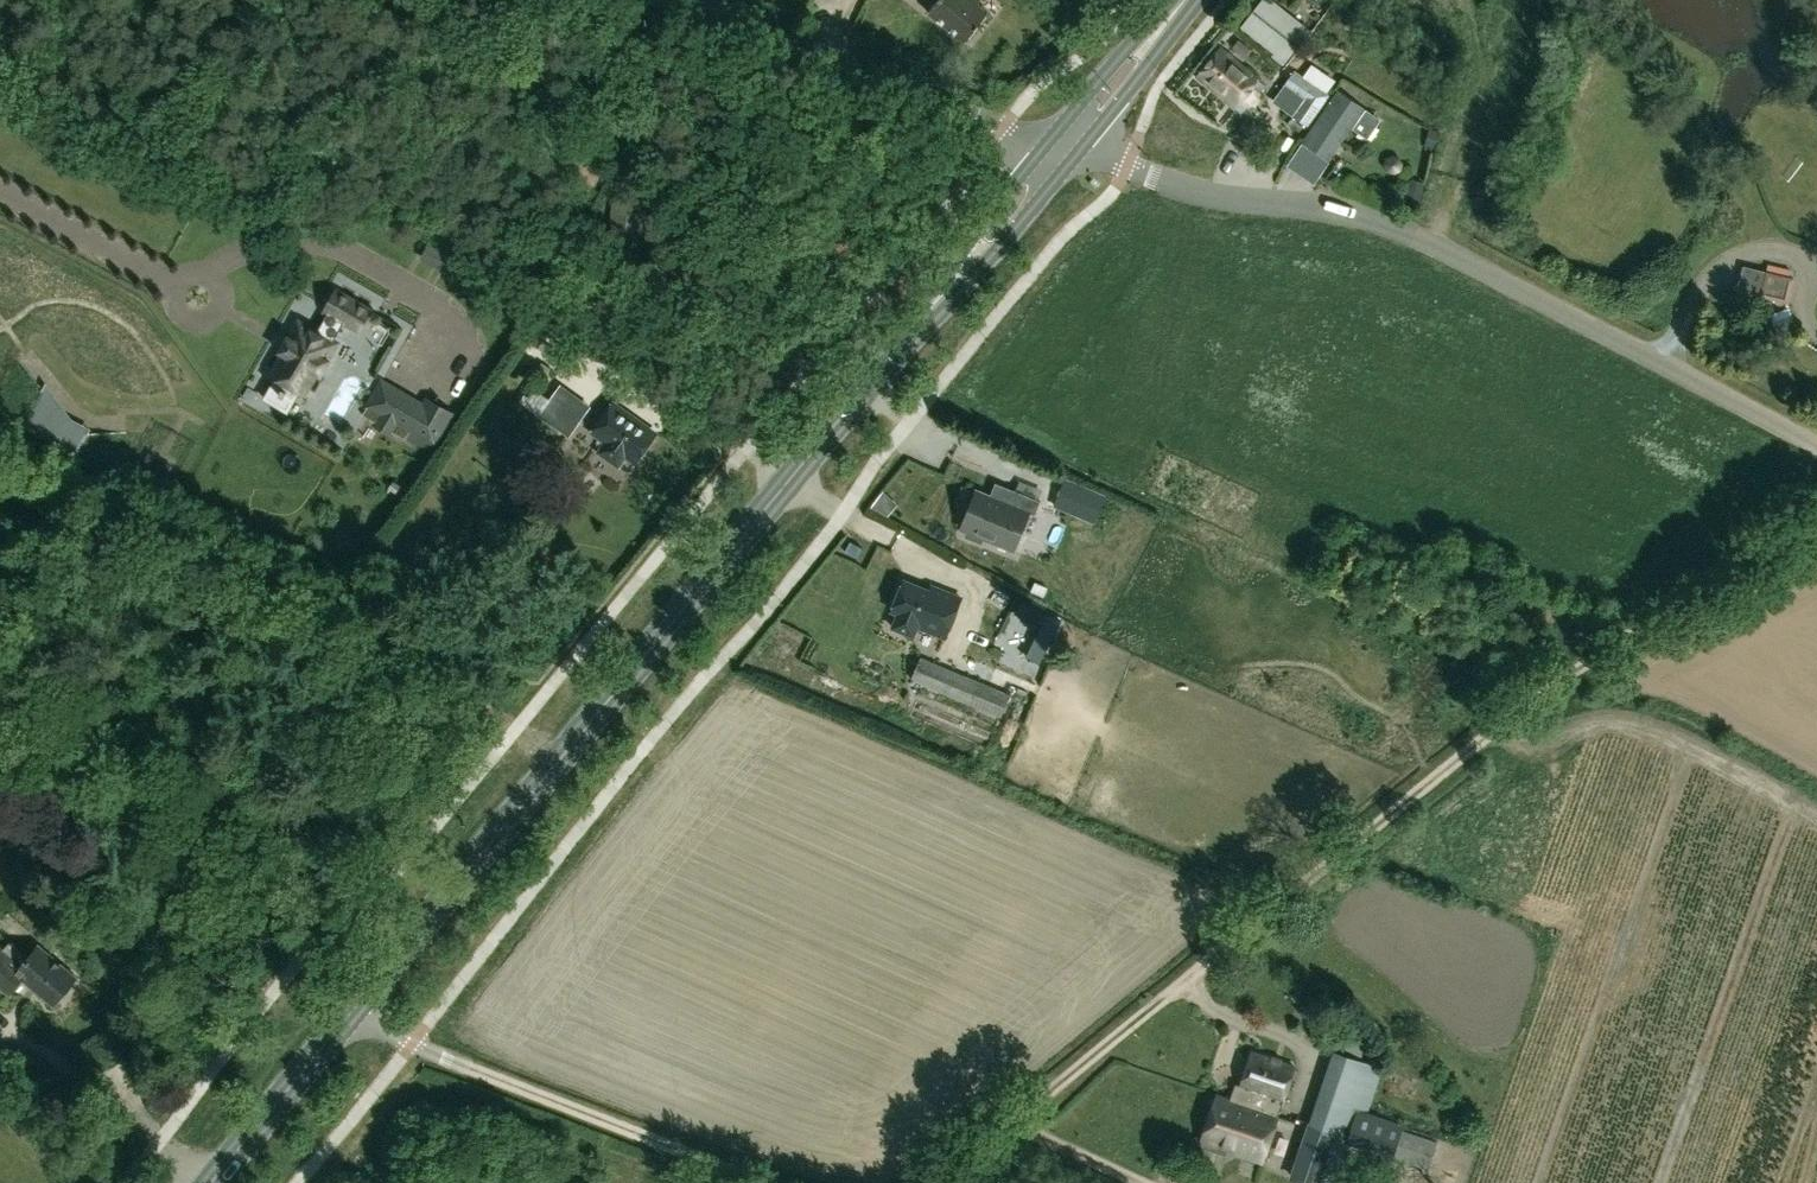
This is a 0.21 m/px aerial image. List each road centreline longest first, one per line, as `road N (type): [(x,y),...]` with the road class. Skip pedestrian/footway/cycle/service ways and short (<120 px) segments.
road 1 (secondary): [(214,1182),(1064,145)]
road 2 (track): [(934,1182),(1571,669),(1816,526)]
road 3 (unclassified): [(1816,448),(1408,233),(1347,212),(1208,195),(1064,145)]
road 4 (track): [(358,1006),(412,1044),(777,1182)]
road 5 (unclassified): [(1064,145),(714,17),(714,0)]
road 6 (secondary): [(1064,145),(1187,0)]

